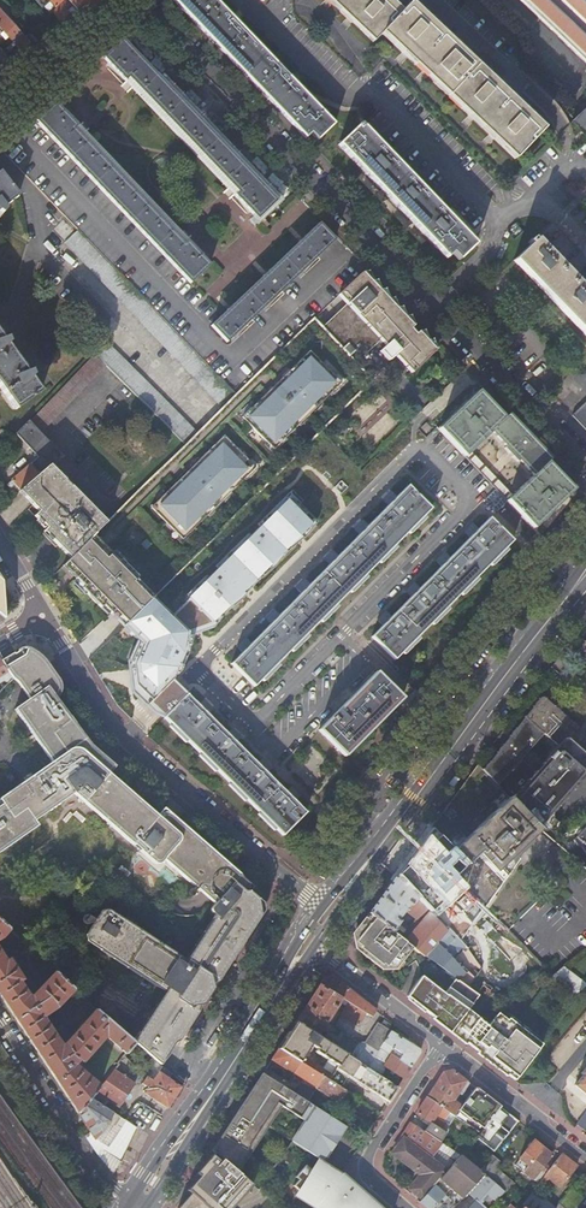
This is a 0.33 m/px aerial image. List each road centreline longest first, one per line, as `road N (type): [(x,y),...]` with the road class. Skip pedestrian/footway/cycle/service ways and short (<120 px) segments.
road 1 (residential): [(143,0),(585,462)]
road 2 (residential): [(585,513),(363,806),(364,870)]
road 3 (residential): [(328,913),(123,737),(46,613)]
road 4 (primary): [(585,578),(364,870)]
road 5 (residential): [(0,1017),(68,1125),(140,1203)]
road 6 (residential): [(404,1207),(372,1180),(366,1163),(440,1045)]
road 7 (residential): [(297,959),(253,964),(201,1051),(206,1104)]
road 8 (residential): [(440,1045),(585,1158)]
road 9 (primary): [(297,959),(206,1104)]
road 10 (residential): [(306,942),(440,1045)]
road 11 (residential): [(127,0),(0,107)]

